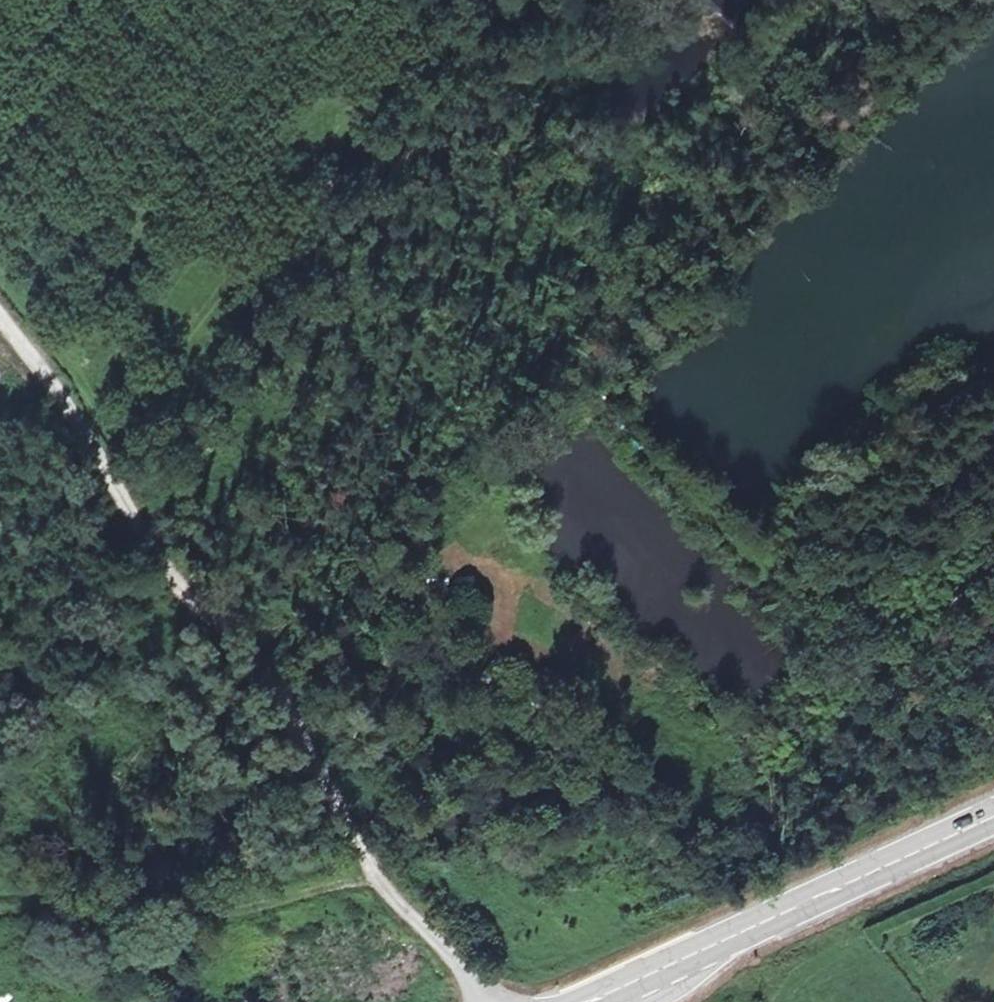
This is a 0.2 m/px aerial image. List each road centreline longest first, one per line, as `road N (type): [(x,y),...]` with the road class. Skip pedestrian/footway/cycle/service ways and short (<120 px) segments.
road 1 (track): [(482,1001),(379,880),(257,670),(0,323)]
road 2 (primary): [(585,1001),(993,814)]
road 3 (track): [(379,880),(232,918),(121,919),(0,906)]

